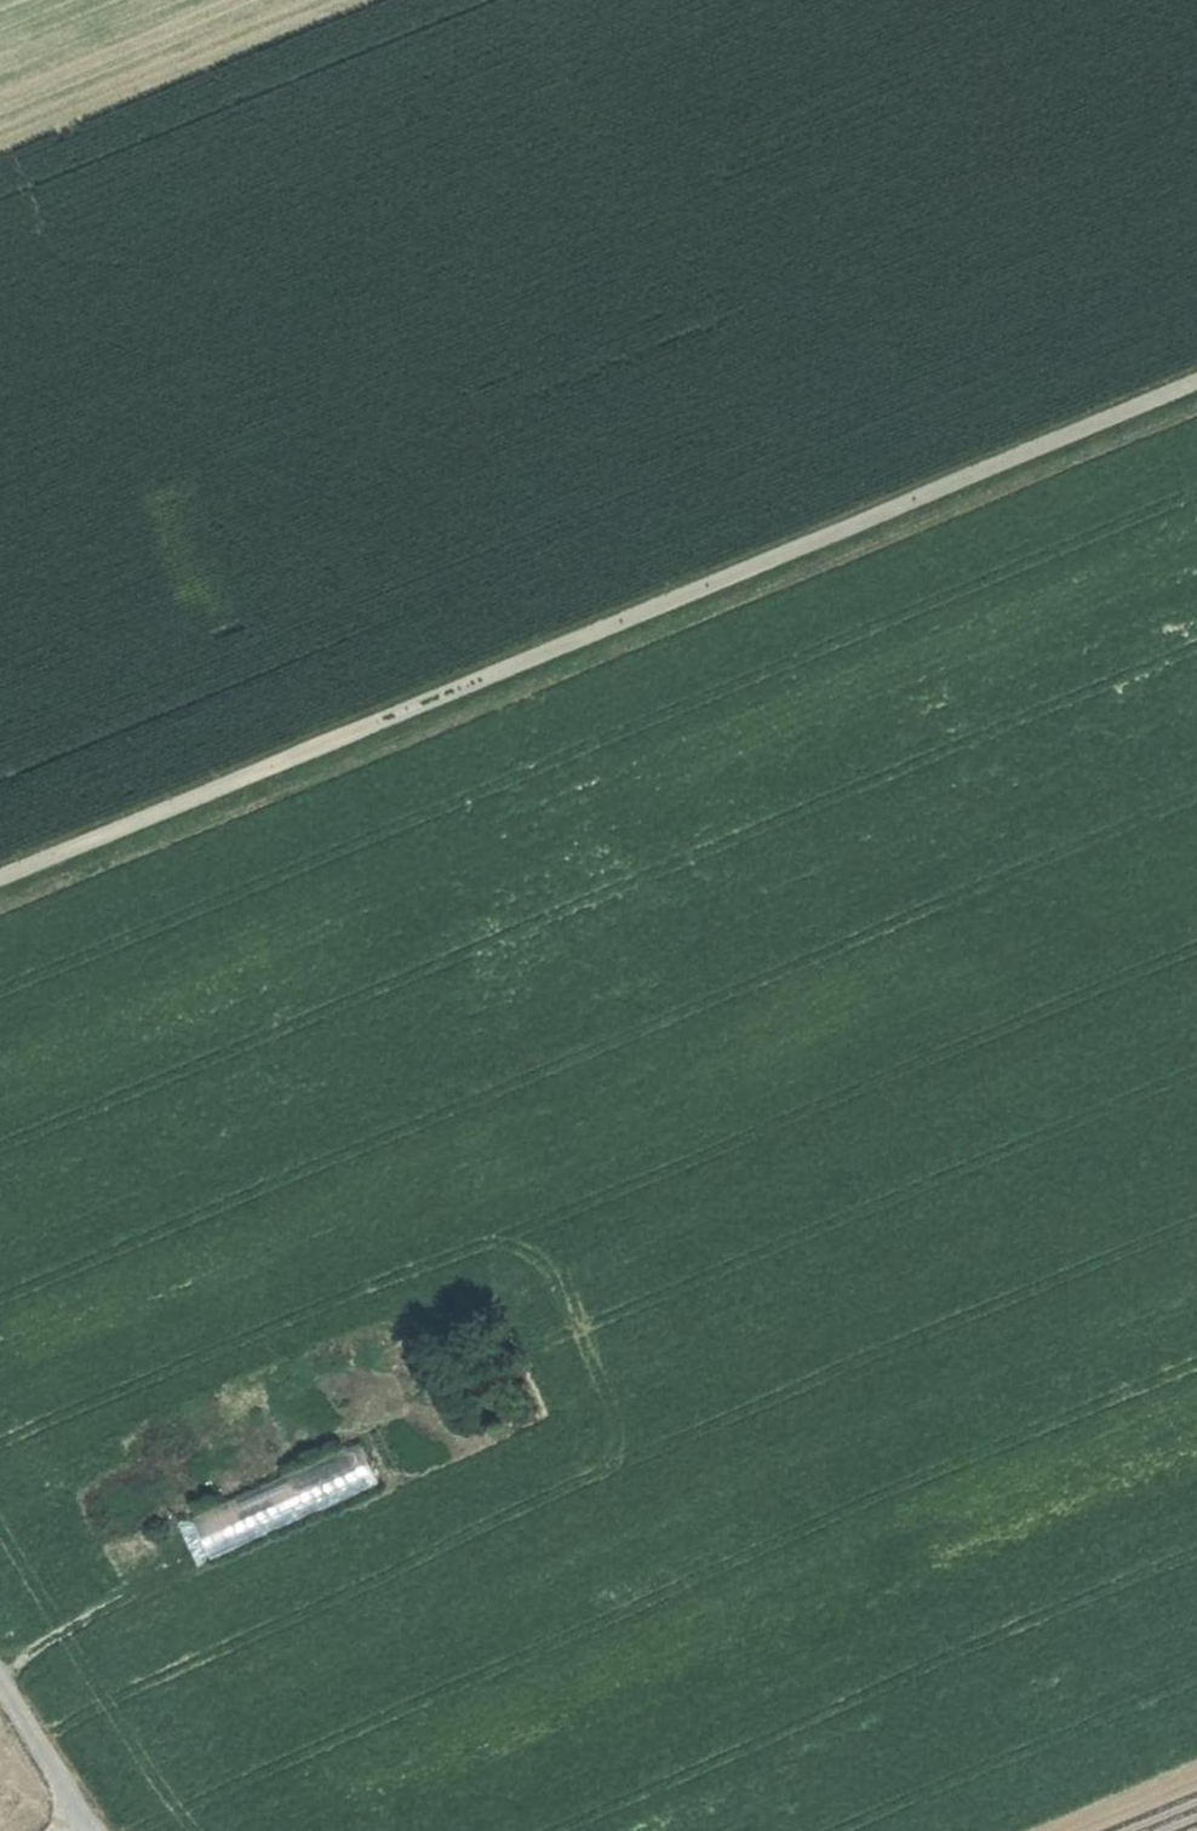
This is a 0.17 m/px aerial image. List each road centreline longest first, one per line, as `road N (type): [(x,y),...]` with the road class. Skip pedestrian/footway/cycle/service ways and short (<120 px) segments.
road 1 (track): [(1196,382),(0,878)]
road 2 (track): [(0,1684),(91,1830)]

